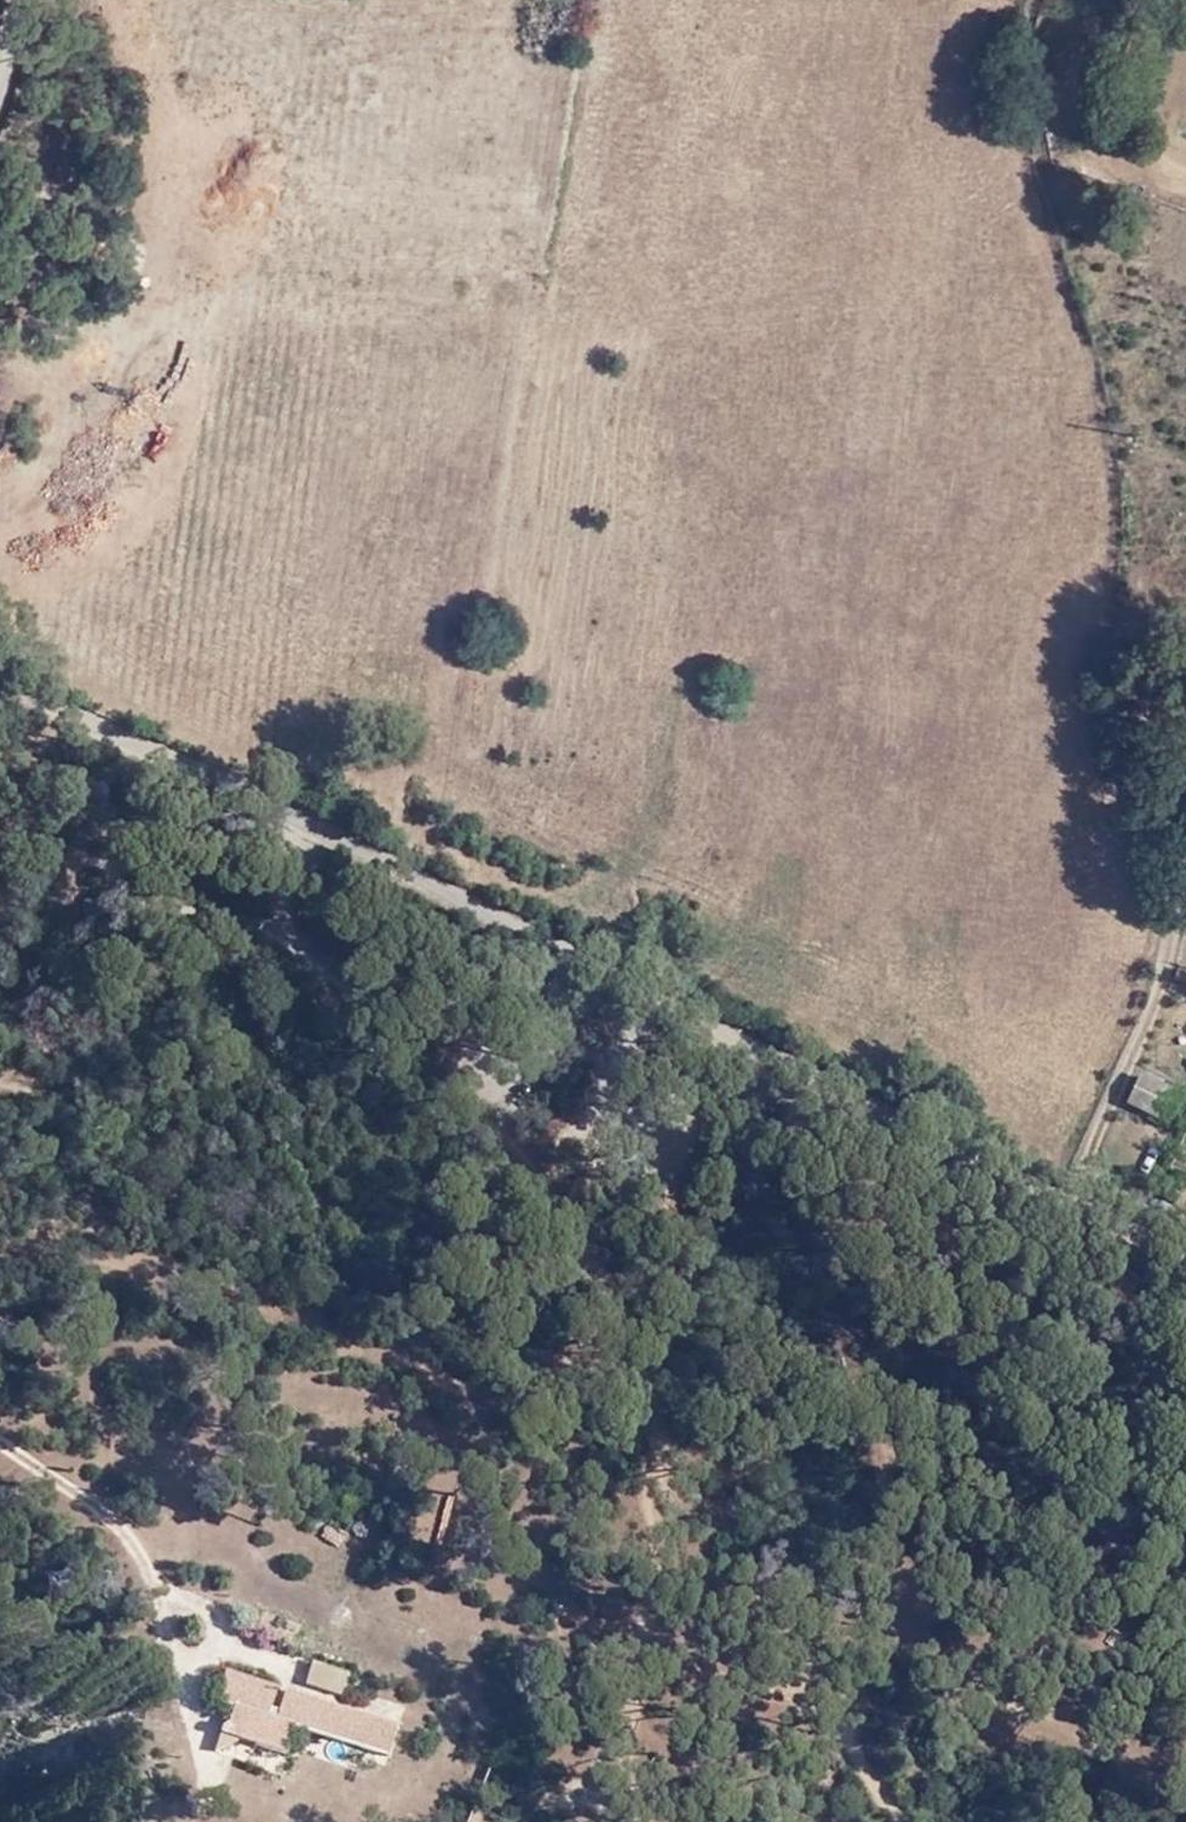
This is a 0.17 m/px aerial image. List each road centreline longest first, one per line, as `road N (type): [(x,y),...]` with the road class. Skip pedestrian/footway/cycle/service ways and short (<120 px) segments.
road 1 (residential): [(1185,1261),(1049,1199),(792,1061),(244,814),(0,686)]

